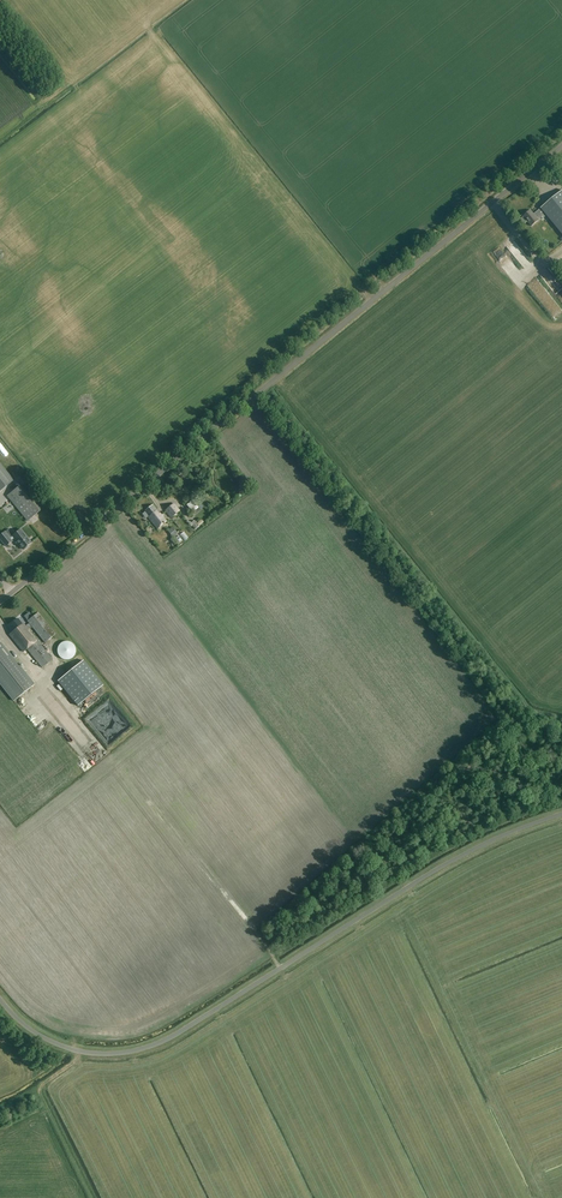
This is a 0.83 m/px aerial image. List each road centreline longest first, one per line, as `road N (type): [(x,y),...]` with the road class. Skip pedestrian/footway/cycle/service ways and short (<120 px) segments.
road 1 (unclassified): [(0,602),(561,145)]
road 2 (unclassified): [(0,998),(31,1030),(68,1048),(150,1047),(427,875),(561,814)]
road 3 (track): [(90,1197),(38,1090)]

